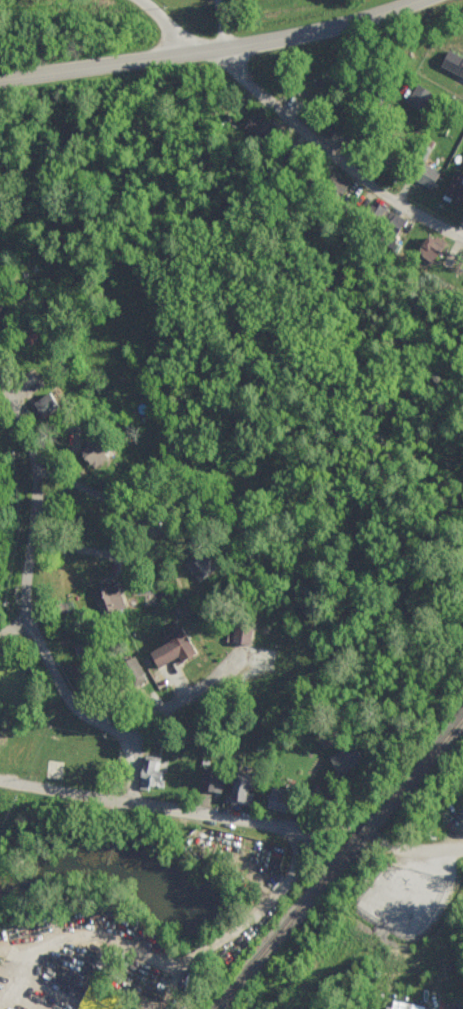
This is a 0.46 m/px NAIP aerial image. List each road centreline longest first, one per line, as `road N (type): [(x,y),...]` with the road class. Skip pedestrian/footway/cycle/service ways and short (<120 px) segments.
road 1 (residential): [(137,805),(129,739),(54,685),(20,615),(36,462),(0,379)]
road 2 (residential): [(462,238),(337,161),(261,89),(236,76),(230,53)]
road 3 (residential): [(23,534),(96,551),(142,540),(133,513),(36,462)]
road 4 (tertiary): [(0,79),(230,53)]
road 5 (residential): [(356,830),(137,805)]
road 6 (tertiary): [(438,0),(348,30),(230,53)]
road 7 (residential): [(0,779),(137,805)]
road 8 (residential): [(129,739),(238,657)]

